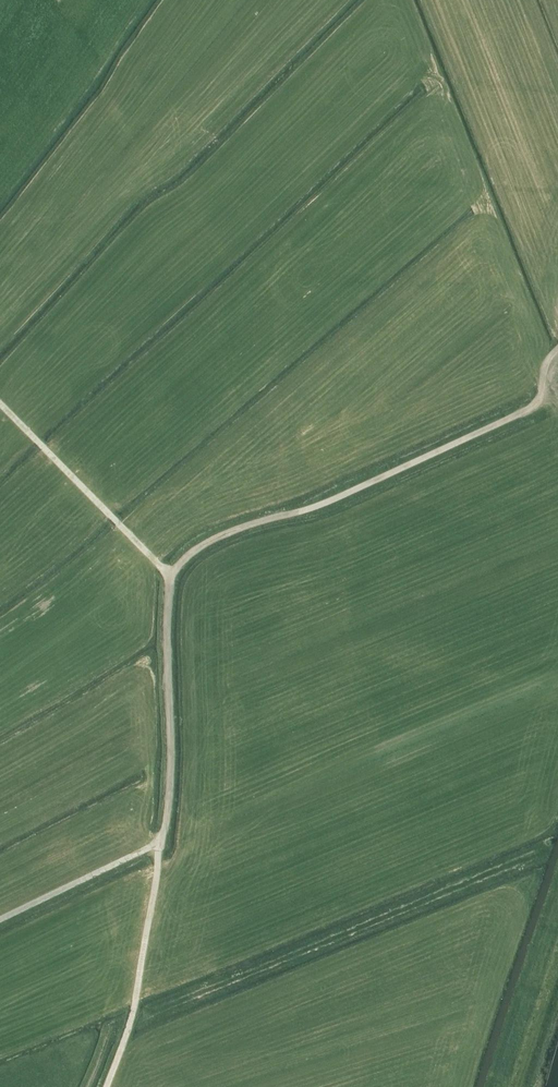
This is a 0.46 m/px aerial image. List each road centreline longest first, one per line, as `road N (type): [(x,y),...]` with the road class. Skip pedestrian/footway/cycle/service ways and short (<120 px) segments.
road 1 (track): [(557,348),(537,398),(516,416),(317,508),(234,529),(179,564),(167,600),(169,771),(161,844),(0,922)]
road 2 (track): [(161,844),(135,997),(107,1086)]
road 3 (track): [(172,579),(0,404)]

